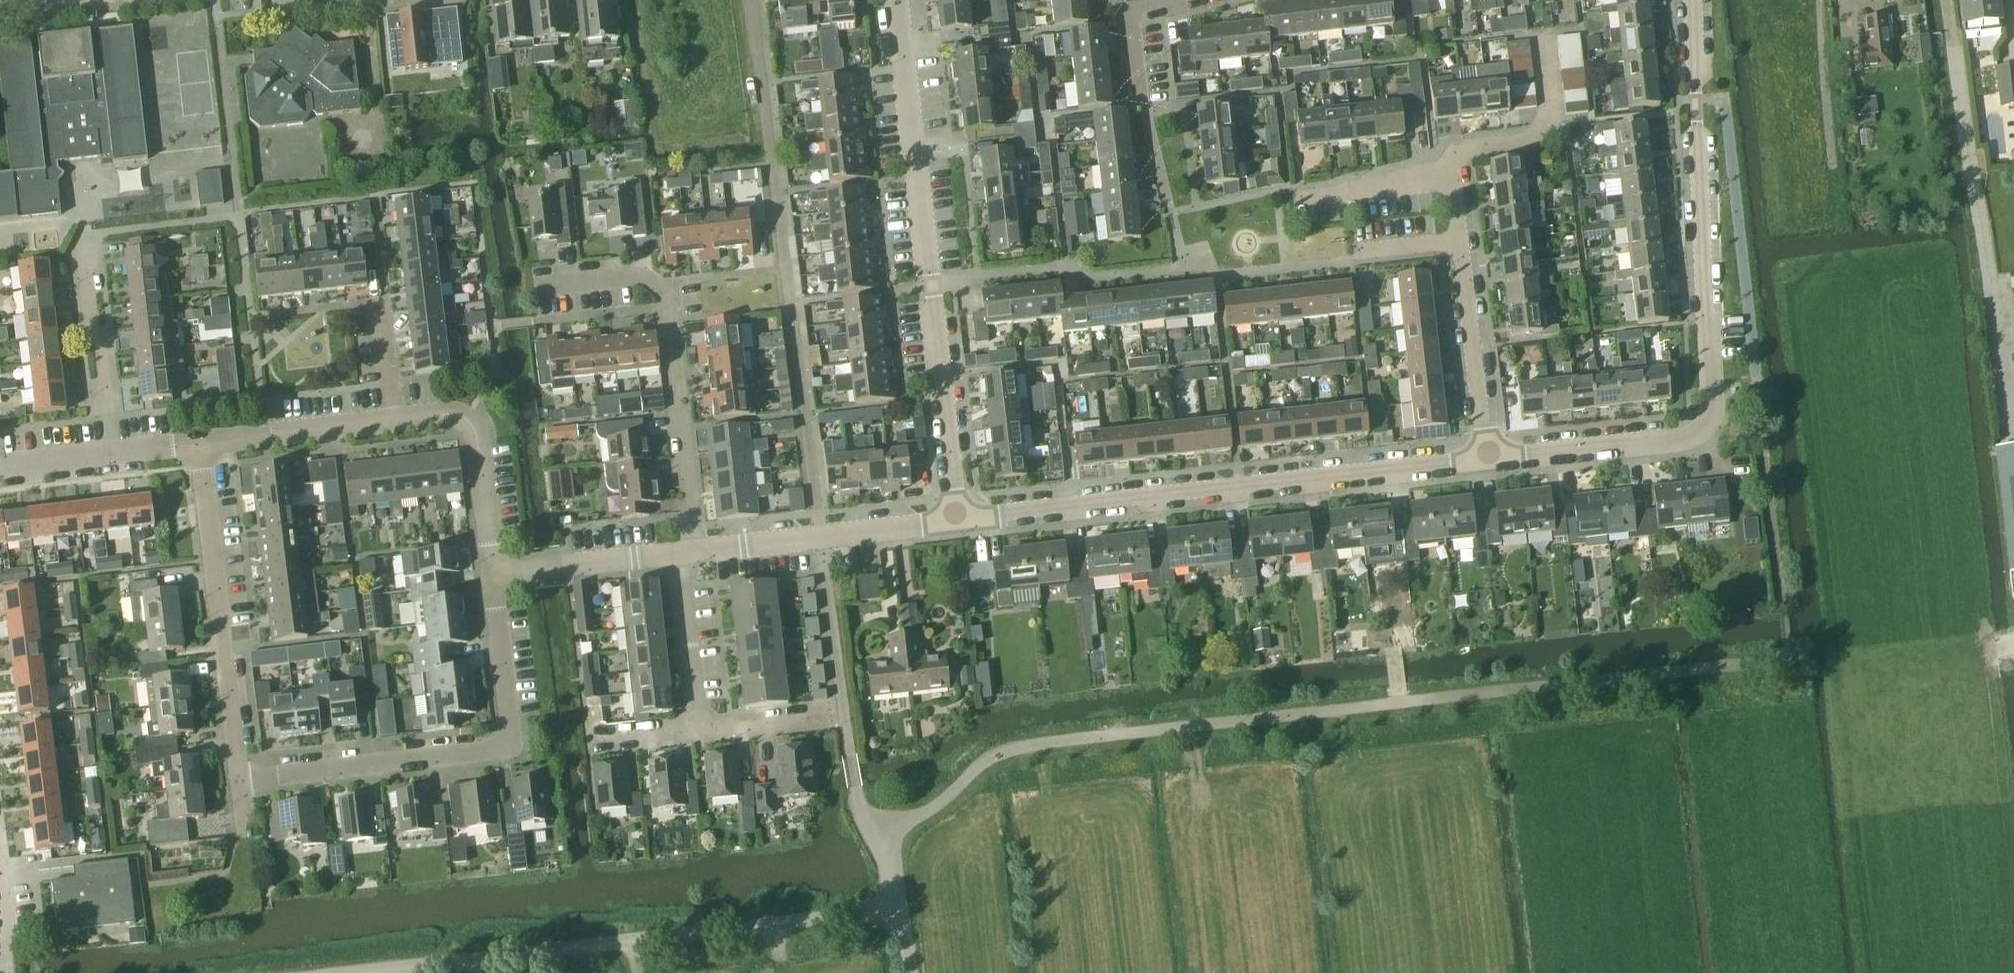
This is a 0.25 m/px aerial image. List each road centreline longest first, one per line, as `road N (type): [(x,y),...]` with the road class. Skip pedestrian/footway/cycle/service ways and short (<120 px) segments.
road 1 (unclassified): [(874,836),(1021,748),(1787,660),(1722,101),(1695,101)]
road 2 (residential): [(1486,460),(1687,436),(1704,427),(1710,406),(1695,101)]
road 3 (residential): [(823,537),(754,0)]
road 4 (unclassified): [(898,909),(362,972)]
road 5 (residential): [(956,522),(1486,460)]
road 6 (residential): [(956,522),(890,0)]
road 7 (residential): [(238,780),(502,746),(510,720),(494,576)]
road 8 (residential): [(694,552),(665,294),(640,275),(537,286)]
road 9 (residential): [(238,780),(197,444)]
road 10 (residential): [(1486,460),(1459,240)]
road 11 (residential): [(849,755),(823,537)]
road 12 (residential): [(1453,176),(1454,159),(1467,149),(1528,142),(1552,114),(1544,35)]
road 13 (residential): [(112,456),(85,250)]
road 14 (residential): [(197,444),(395,420)]
road 15 (residential): [(494,576),(679,554)]
road 16 (residential): [(698,728),(679,554)]
road 17 (residential): [(494,576),(476,434),(468,422)]
road 18 (residential): [(1144,111),(1125,16),(1179,0)]
road 19 (residential): [(1305,196),(1453,176)]
road 20 (residential): [(823,537),(956,522)]
road 21 (residential): [(694,552),(823,537)]
road 22 (residential): [(698,728),(823,713)]

